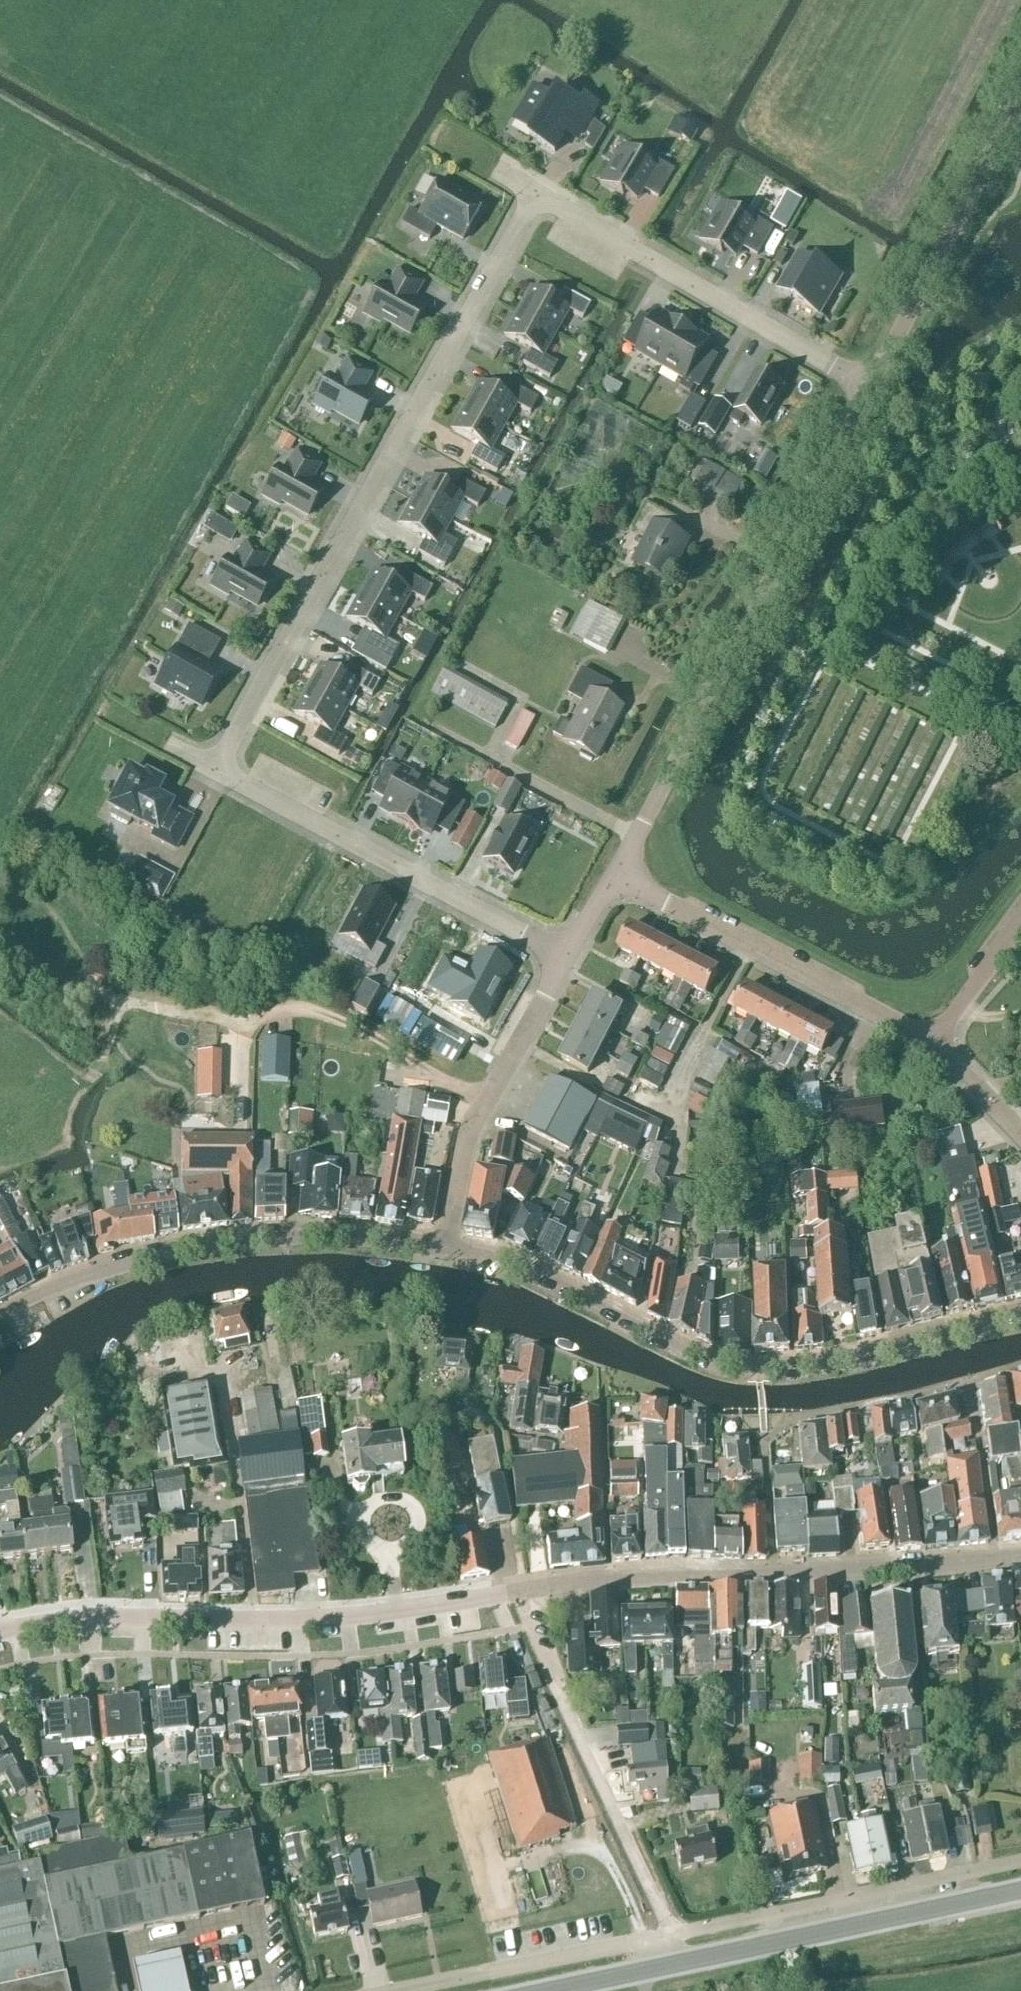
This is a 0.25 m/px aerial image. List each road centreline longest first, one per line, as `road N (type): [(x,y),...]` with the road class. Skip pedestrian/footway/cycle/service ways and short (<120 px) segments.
road 1 (residential): [(214,767),(539,195)]
road 2 (residential): [(1020,1316),(761,1373),(702,1359),(522,1267),(448,1250)]
road 3 (unclassified): [(617,877),(871,387)]
road 4 (residential): [(0,1638),(137,1621),(302,1619),(529,1590)]
road 5 (unclassified): [(0,1317),(90,1273),(183,1249),(318,1236),(448,1250)]
road 6 (residential): [(570,961),(214,767)]
road 7 (residential): [(871,387),(539,195)]
road 8 (residential): [(671,1933),(554,1678),(529,1590)]
road 9 (residential): [(935,1043),(617,877)]
road 10 (residential): [(671,1933),(1020,1862)]
road 11 (secondary): [(677,1964),(1020,1890)]
road 12 (residential): [(771,1574),(764,1446),(784,1431),(971,1386)]
road 13 (unclassified): [(871,387),(1020,94)]
road 14 (unclassified): [(448,1250),(474,1125),(570,961)]
road 15 (residential): [(394,1990),(671,1933)]
road 16 (track): [(244,1035),(270,1011),(312,1013),(489,1099)]
road 17 (residential): [(529,1590),(771,1574)]
road 18 (residential): [(771,1574),(996,1560)]
road 19 (residential): [(996,1560),(971,1386)]
road 20 (residential): [(935,1043),(1020,924)]
road 21 (secondary): [(550,1990),(677,1964)]
road 22 (residential): [(1020,1139),(935,1043)]

